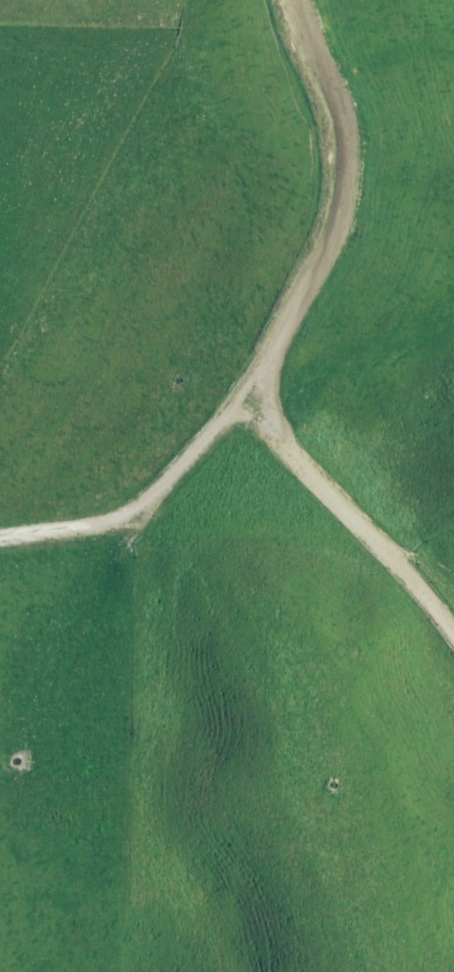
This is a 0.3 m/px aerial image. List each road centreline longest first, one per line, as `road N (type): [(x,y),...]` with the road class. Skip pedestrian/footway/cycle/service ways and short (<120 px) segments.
road 1 (track): [(301,0),(334,111),(340,170),(327,229),(251,399),(116,517),(0,532)]
road 2 (track): [(453,636),(251,399)]

